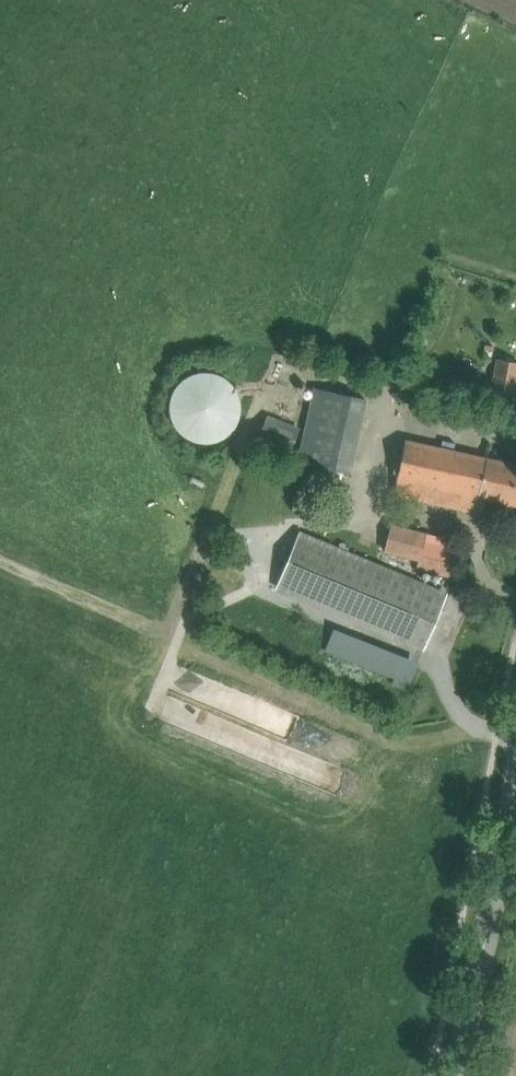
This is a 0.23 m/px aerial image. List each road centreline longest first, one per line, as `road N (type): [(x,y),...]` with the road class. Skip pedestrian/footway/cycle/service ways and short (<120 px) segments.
road 1 (track): [(0,561),(356,721),(394,732),(497,736)]
road 2 (tertiary): [(459,1075),(515,777)]

